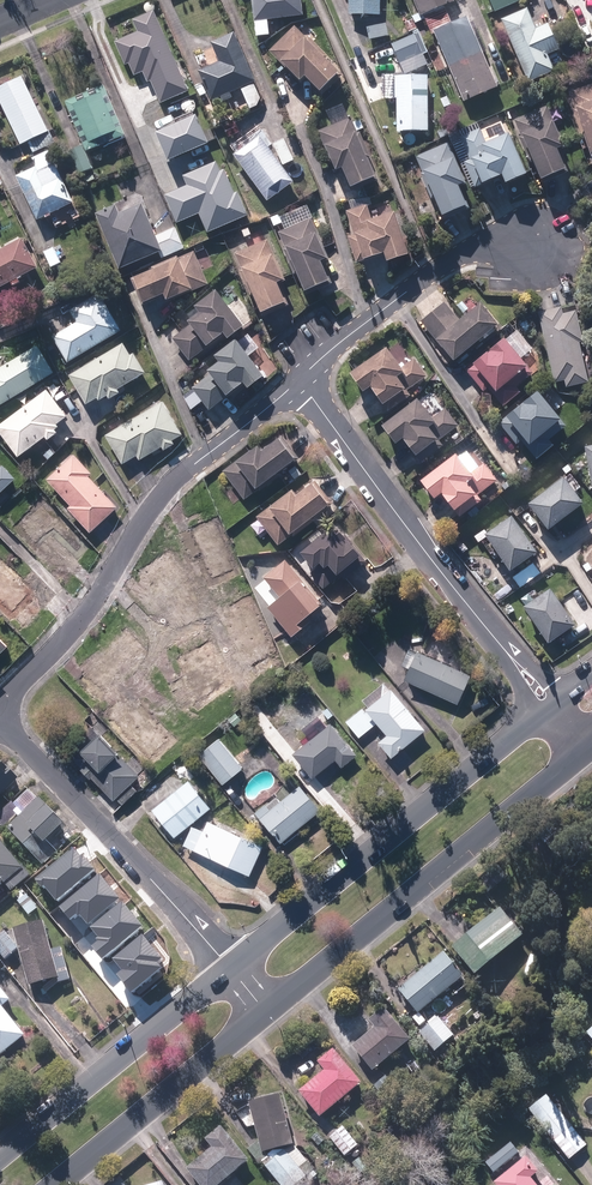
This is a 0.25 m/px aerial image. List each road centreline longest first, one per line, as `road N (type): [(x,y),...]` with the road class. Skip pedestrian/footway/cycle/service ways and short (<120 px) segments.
road 1 (residential): [(298,382),(163,490),(71,632),(0,706)]
road 2 (secondary): [(231,966),(538,716)]
road 3 (secondary): [(567,764),(268,1013)]
road 4 (residential): [(298,382),(508,653)]
road 5 (residential): [(231,966),(0,724)]
road 6 (secondary): [(0,1156),(231,966)]
road 7 (residential): [(530,242),(465,250),(298,382)]
road 8 (secondary): [(268,1013),(52,1184)]

